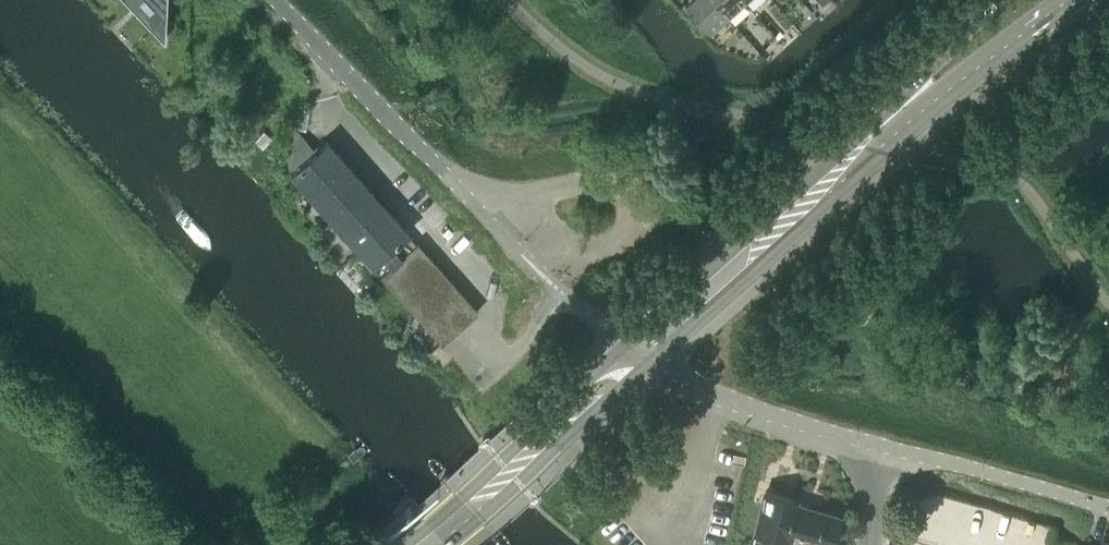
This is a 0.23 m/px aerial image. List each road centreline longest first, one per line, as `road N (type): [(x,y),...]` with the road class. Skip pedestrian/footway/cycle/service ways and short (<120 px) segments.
road 1 (secondary): [(654,360),(904,137),(1076,0)]
road 2 (secondary): [(996,0),(876,122),(629,343)]
road 3 (residential): [(275,0),(559,292),(629,343)]
road 4 (unclassified): [(1108,506),(759,410),(665,368)]
road 5 (secondary): [(424,544),(546,432)]
road 6 (secondary): [(546,432),(654,360)]
road 7 (secondary): [(629,343),(546,432)]

